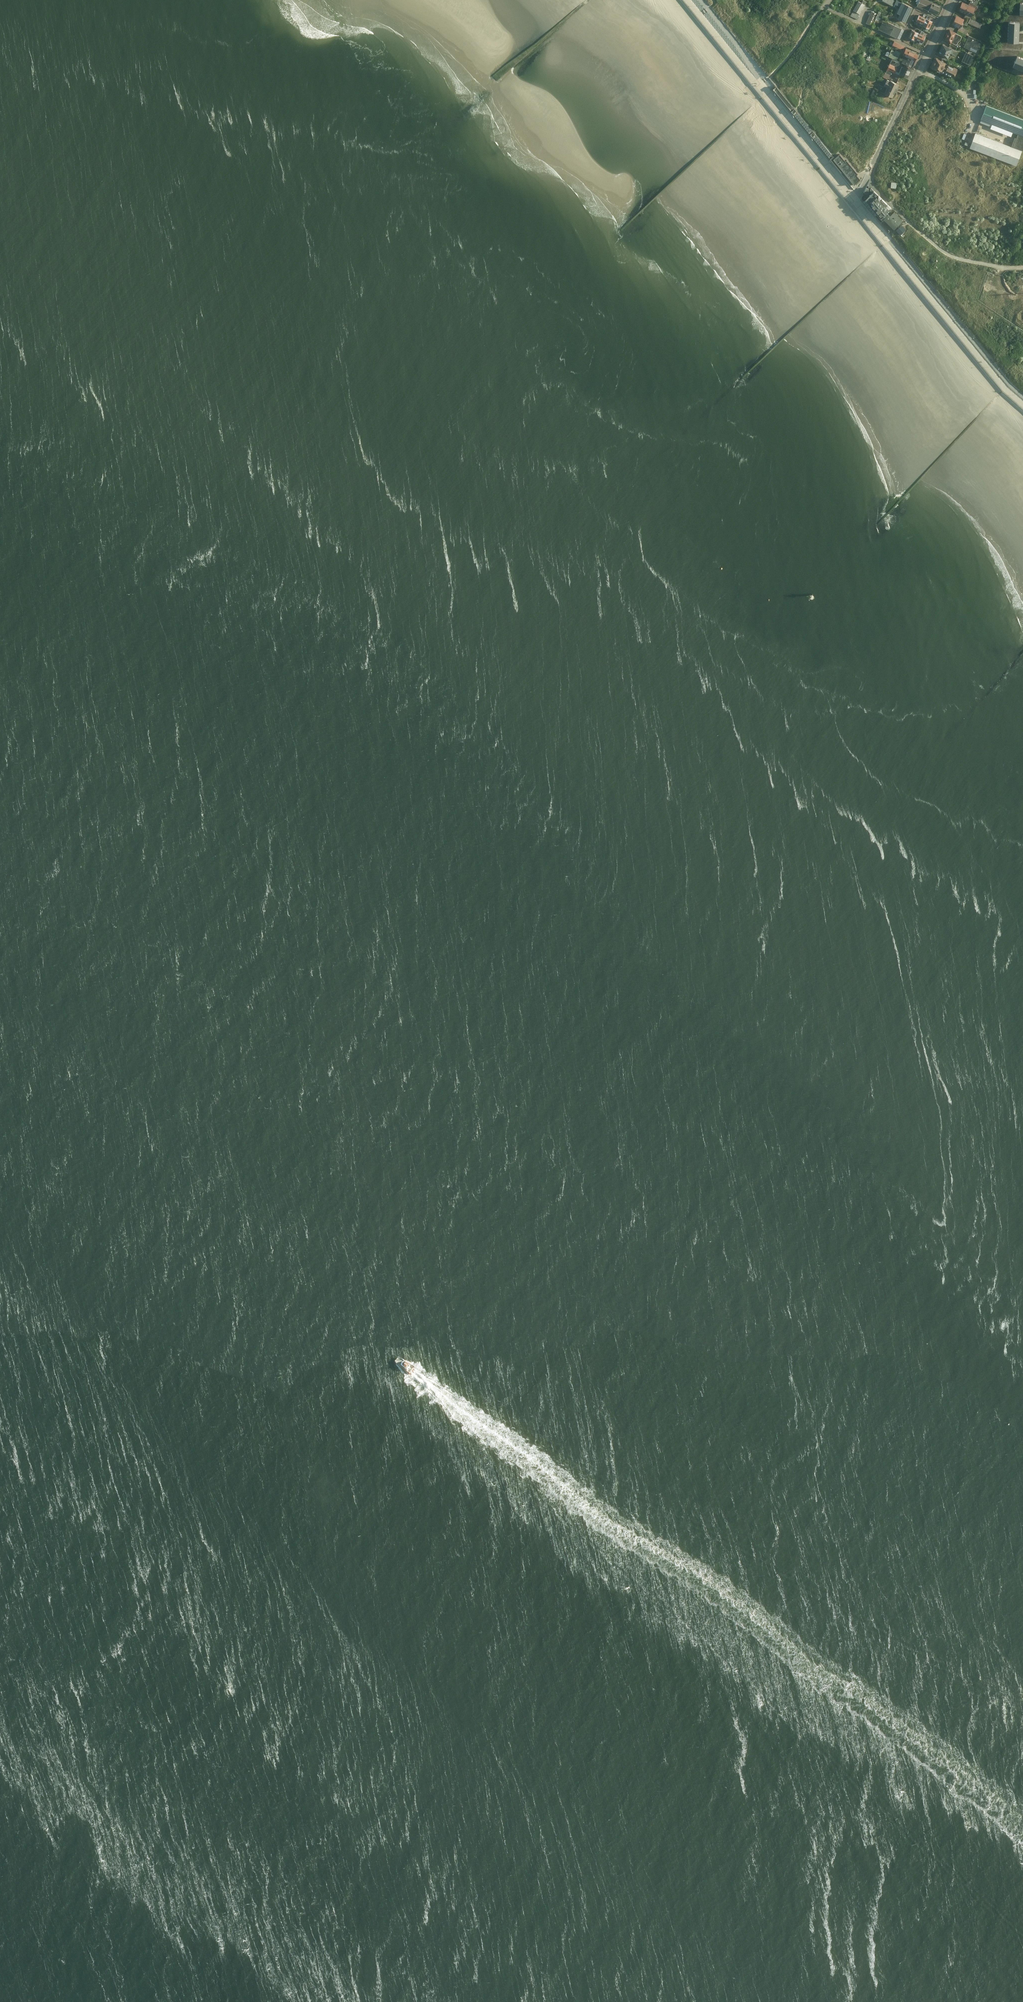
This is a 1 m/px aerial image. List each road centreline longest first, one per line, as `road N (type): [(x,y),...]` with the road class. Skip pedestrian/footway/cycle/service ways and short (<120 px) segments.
road 1 (residential): [(869,177),(953,0)]

